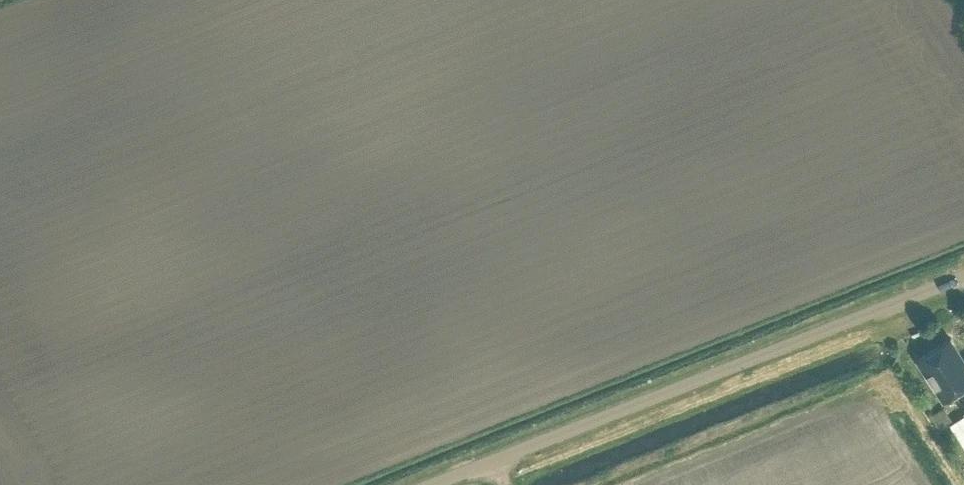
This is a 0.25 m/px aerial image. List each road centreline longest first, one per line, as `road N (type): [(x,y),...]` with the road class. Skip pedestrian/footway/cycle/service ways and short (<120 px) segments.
road 1 (unclassified): [(426,484),(963,273)]

